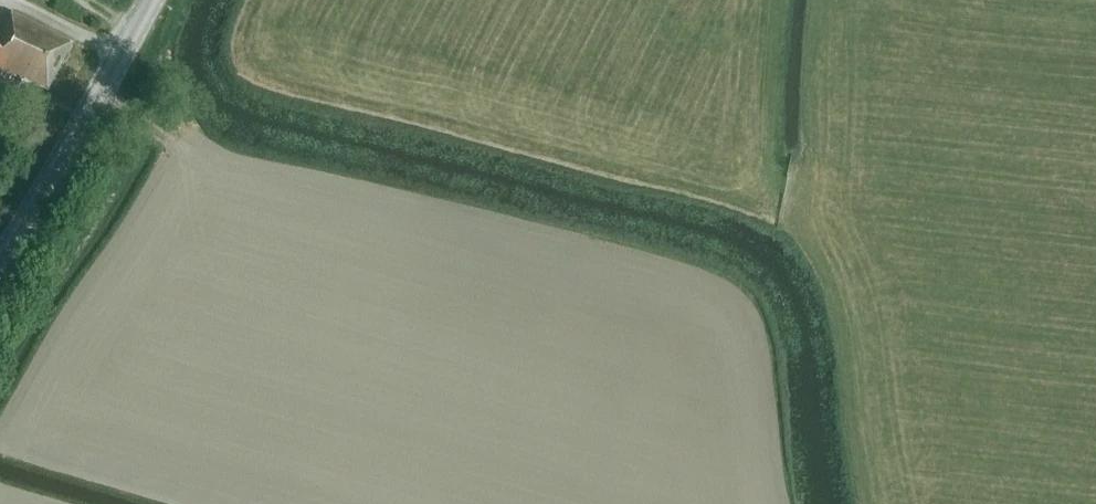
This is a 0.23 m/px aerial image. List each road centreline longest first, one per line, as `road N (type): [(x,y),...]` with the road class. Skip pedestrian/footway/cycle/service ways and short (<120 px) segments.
road 1 (secondary): [(0,264),(149,0)]

